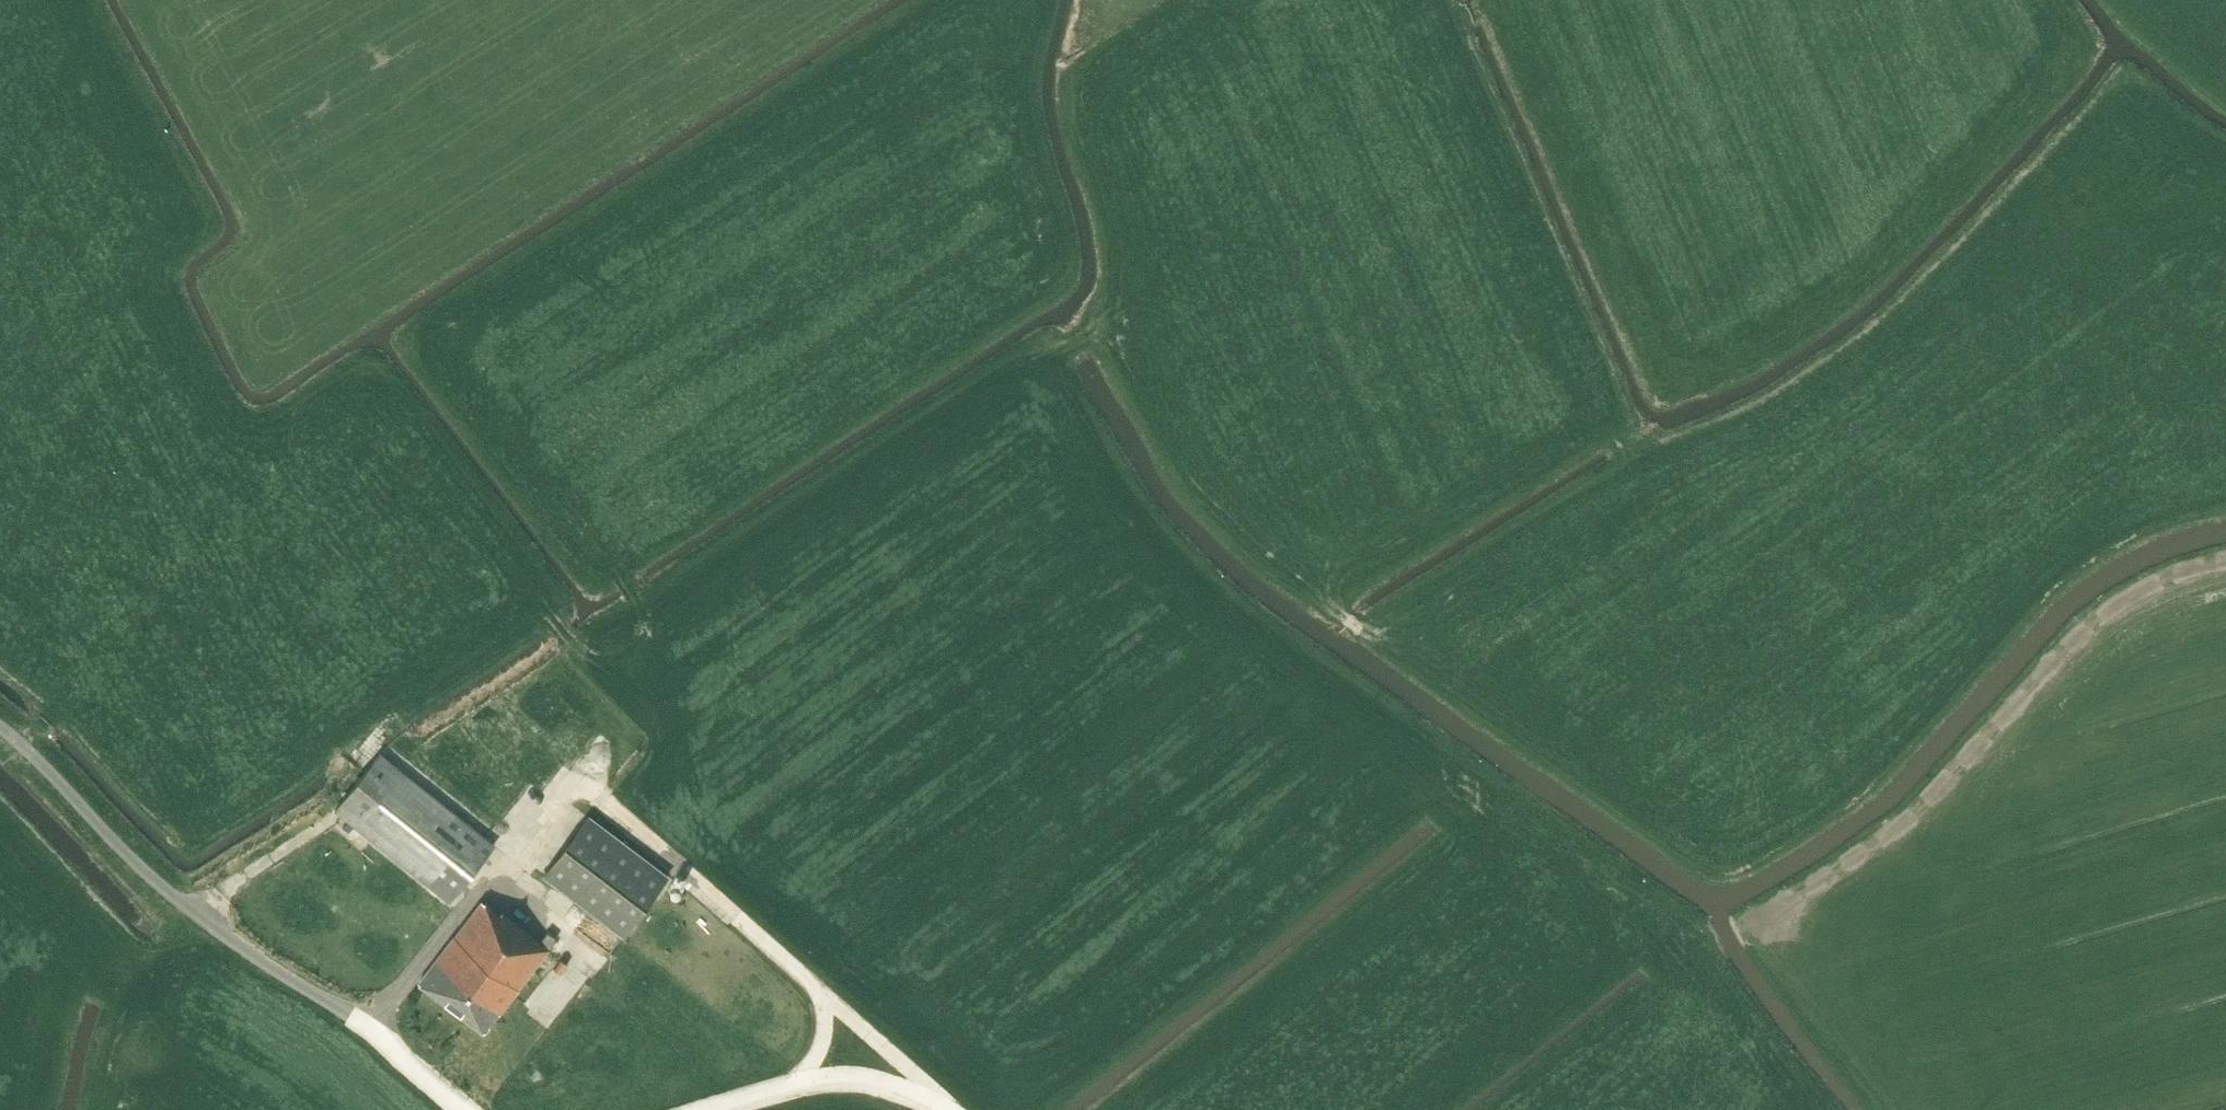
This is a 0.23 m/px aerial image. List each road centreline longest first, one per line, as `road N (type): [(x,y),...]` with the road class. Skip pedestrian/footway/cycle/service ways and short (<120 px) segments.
road 1 (unclassified): [(165,889),(0,725)]

